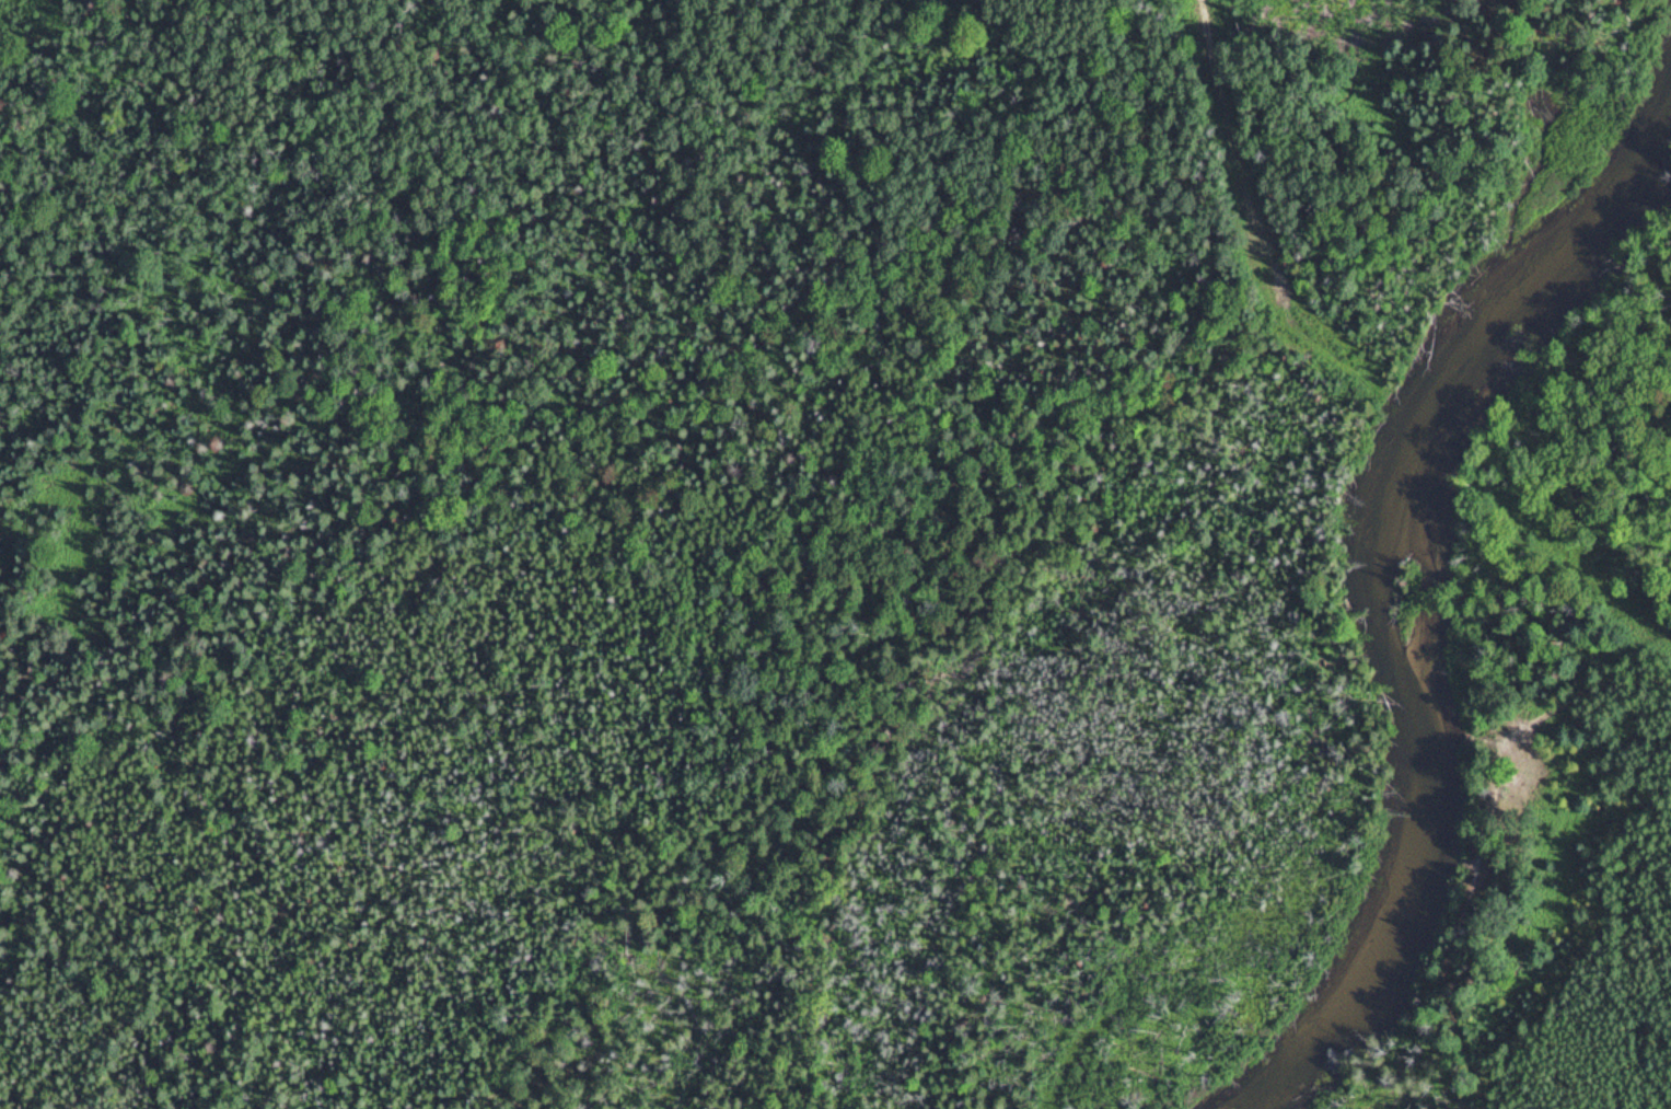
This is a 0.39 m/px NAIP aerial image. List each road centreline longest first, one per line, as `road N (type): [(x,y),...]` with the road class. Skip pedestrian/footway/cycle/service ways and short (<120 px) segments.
road 1 (track): [(1670,679),(1600,683),(1505,744),(1454,936)]
road 2 (track): [(1203,0),(1262,221)]

